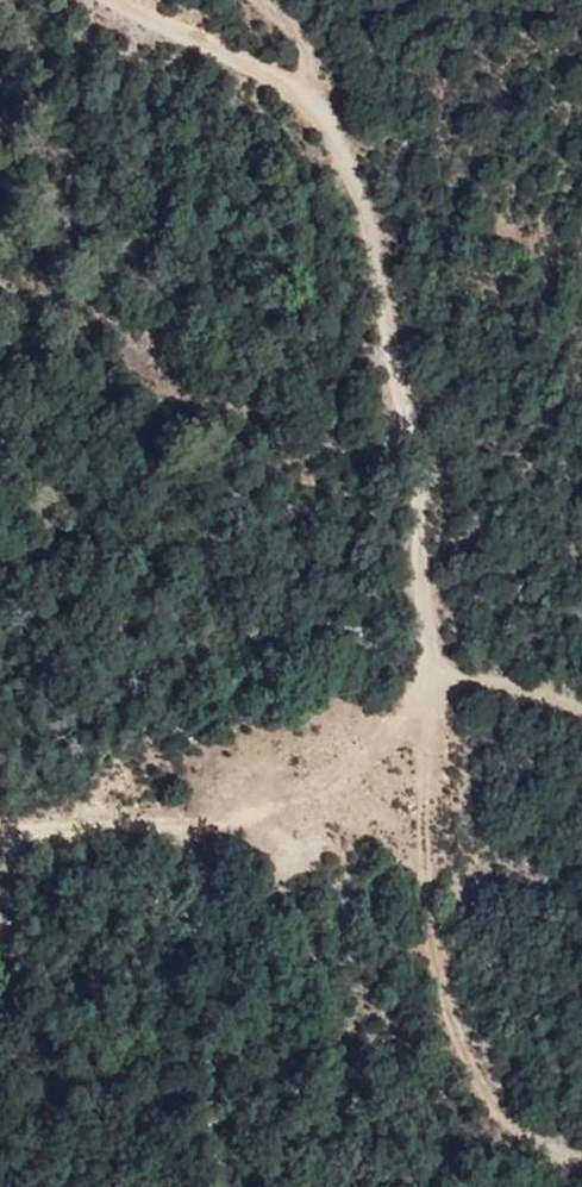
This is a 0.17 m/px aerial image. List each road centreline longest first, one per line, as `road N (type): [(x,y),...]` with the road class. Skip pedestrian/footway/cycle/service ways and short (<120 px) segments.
road 1 (track): [(434,679),(415,470),(380,282),(324,113),(124,0)]
road 2 (track): [(434,679),(411,799),(418,900),(471,1069),(509,1138),(581,1151)]
road 3 (track): [(434,679),(519,687),(581,709)]
road 4 (track): [(271,0),(312,45),(324,113)]

